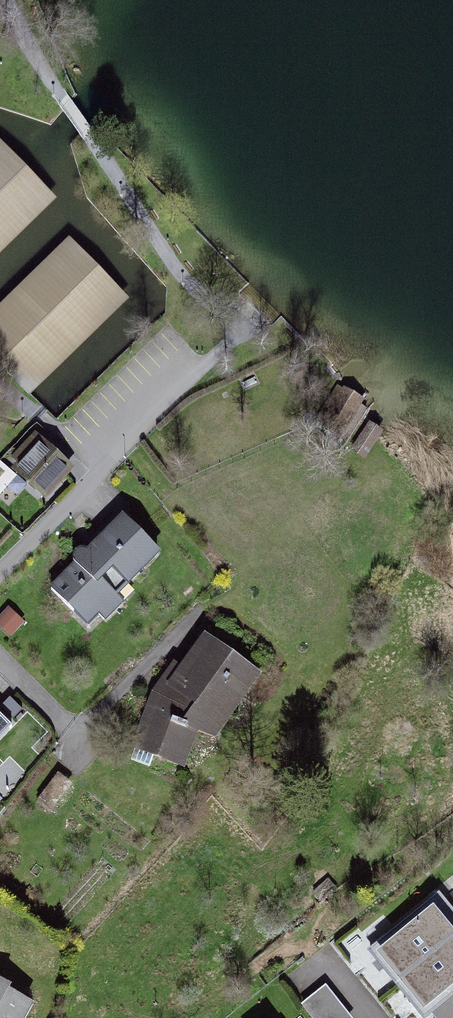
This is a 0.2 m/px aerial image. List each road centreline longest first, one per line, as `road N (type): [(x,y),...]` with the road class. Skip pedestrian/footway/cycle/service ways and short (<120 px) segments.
road 1 (track): [(235,317),(94,140),(0,0)]
road 2 (residential): [(0,566),(235,317)]
road 3 (track): [(0,384),(56,437),(94,458)]

